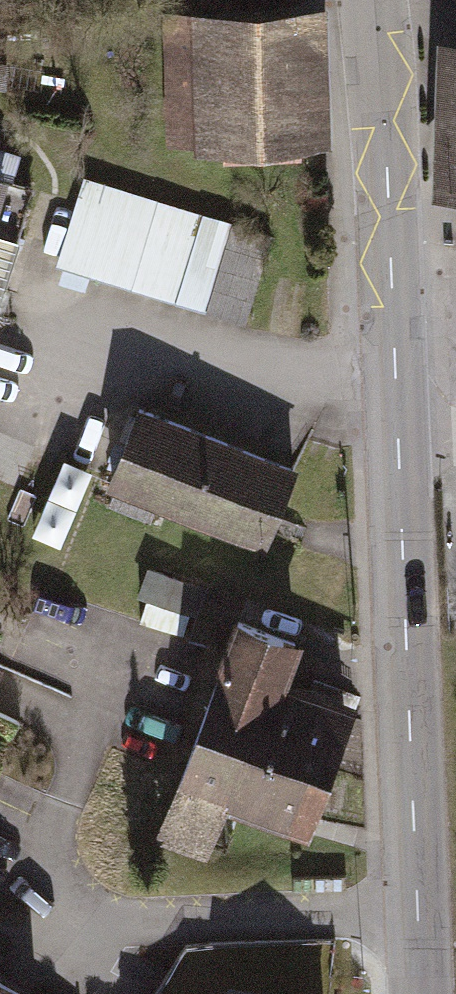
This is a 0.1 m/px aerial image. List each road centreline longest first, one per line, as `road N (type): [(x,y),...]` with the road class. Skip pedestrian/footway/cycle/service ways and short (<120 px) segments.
road 1 (tertiary): [(374,0),(420,993)]

